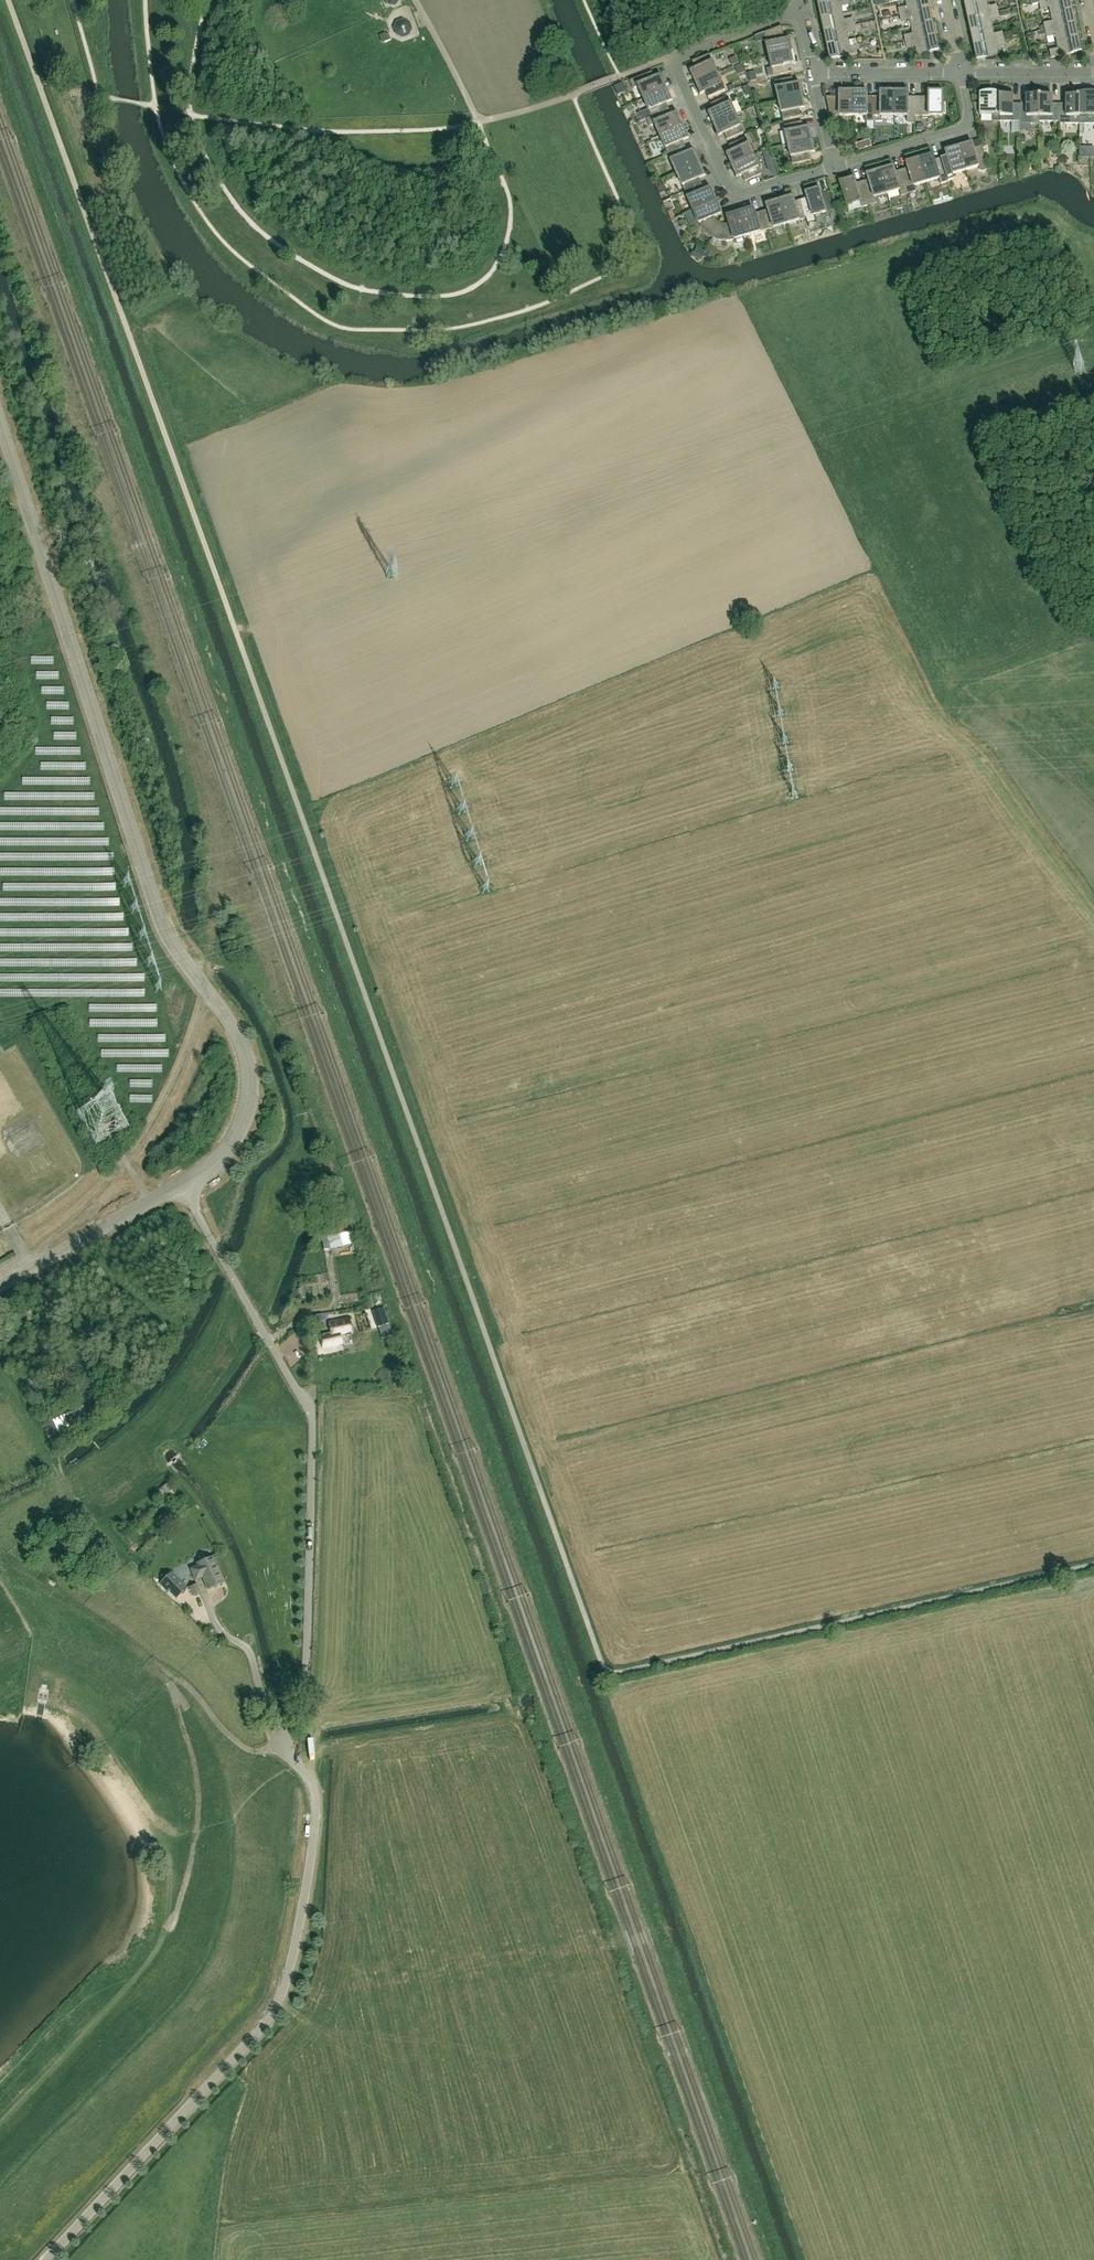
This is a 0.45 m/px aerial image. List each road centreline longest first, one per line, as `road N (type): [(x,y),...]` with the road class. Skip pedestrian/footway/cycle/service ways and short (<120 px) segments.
road 1 (unclassified): [(46,2259),(259,2032),(284,1986),(315,1812),(311,1784),(275,1742),(305,1667),(312,1425),(180,1187),(215,1164),(242,1122),(250,1096),(244,1049),(158,920),(0,423)]
road 2 (residential): [(831,173),(739,194),(724,183),(667,54),(801,11)]
road 3 (residential): [(831,173),(967,125),(961,72)]
road 4 (track): [(275,1742),(248,1747),(188,1687),(172,1681),(186,1707)]
road 5 (residential): [(961,72),(813,69)]
road 6 (residential): [(1093,67),(961,72)]

